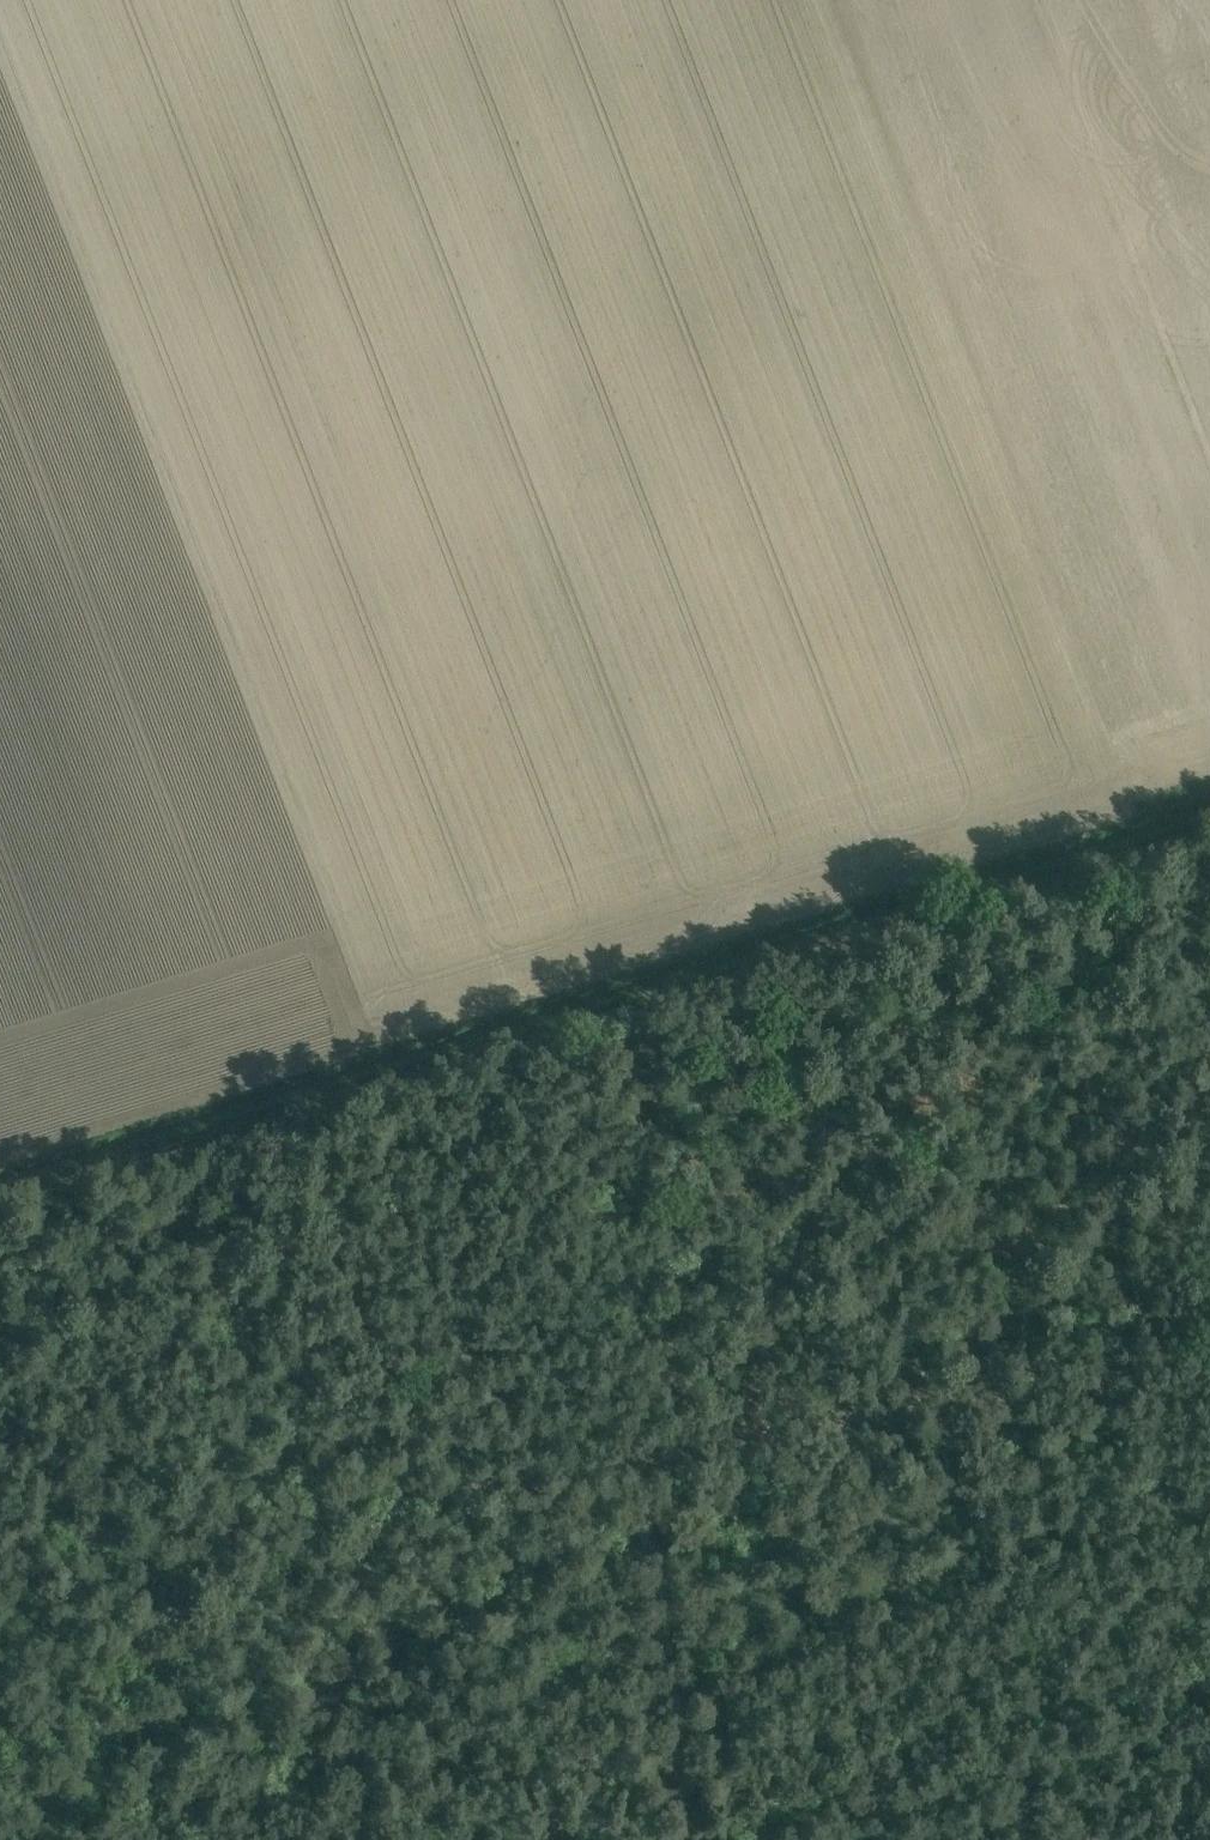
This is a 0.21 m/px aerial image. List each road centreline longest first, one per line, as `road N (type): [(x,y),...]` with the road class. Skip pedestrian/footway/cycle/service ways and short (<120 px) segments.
road 1 (track): [(0,1581),(1209,1375)]

